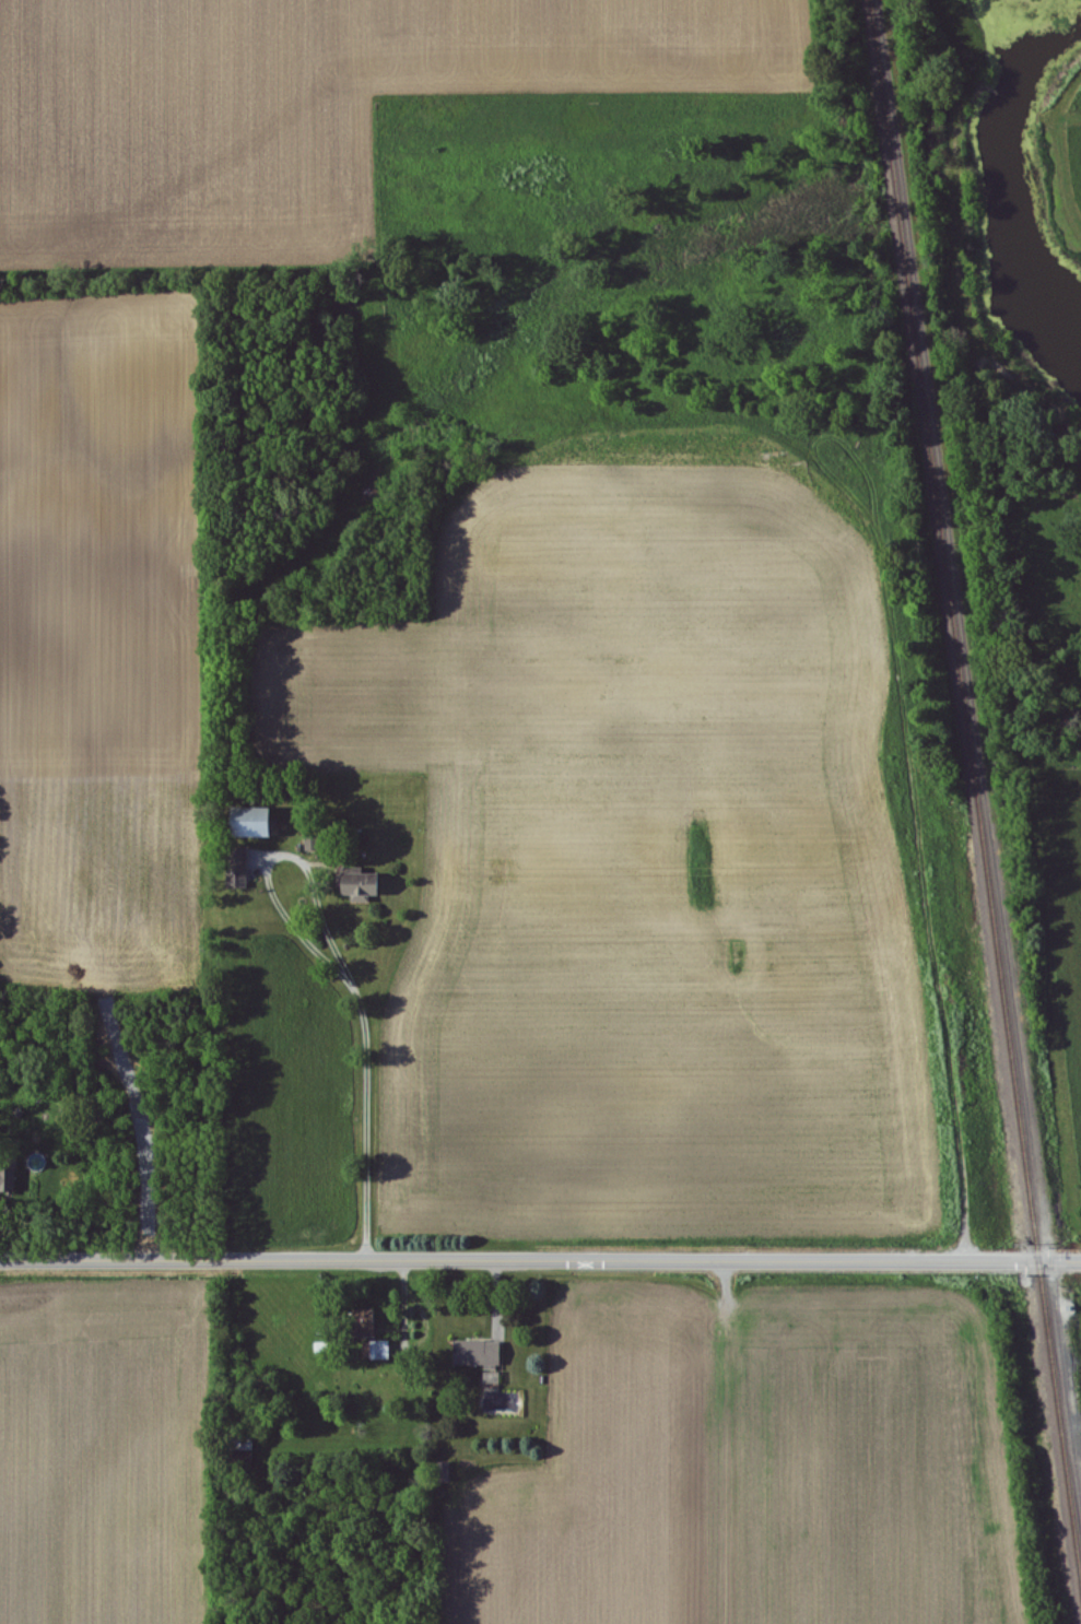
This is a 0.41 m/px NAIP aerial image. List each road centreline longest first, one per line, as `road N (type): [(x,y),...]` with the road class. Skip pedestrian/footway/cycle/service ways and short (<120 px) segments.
road 1 (residential): [(1080,1258),(0,1256)]

